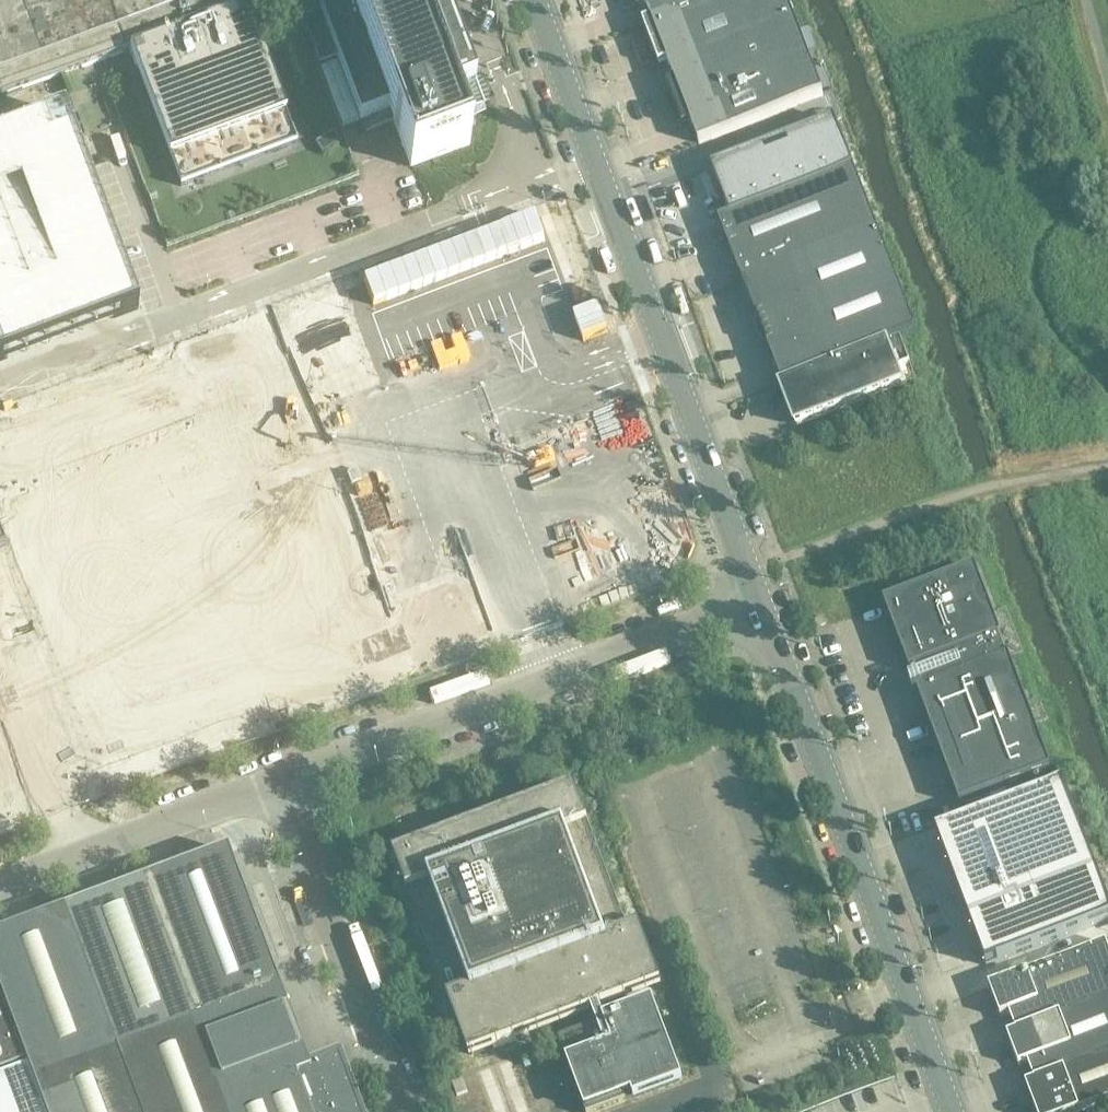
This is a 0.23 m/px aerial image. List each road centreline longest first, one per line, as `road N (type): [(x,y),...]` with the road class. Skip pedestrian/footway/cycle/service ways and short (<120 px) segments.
road 1 (unclassified): [(757,604),(529,0)]
road 2 (unclassified): [(948,1111),(757,604)]
road 3 (unclassified): [(281,778),(757,604)]
road 4 (unclassified): [(399,1111),(281,778)]
road 5 (unclassified): [(0,882),(281,778)]

